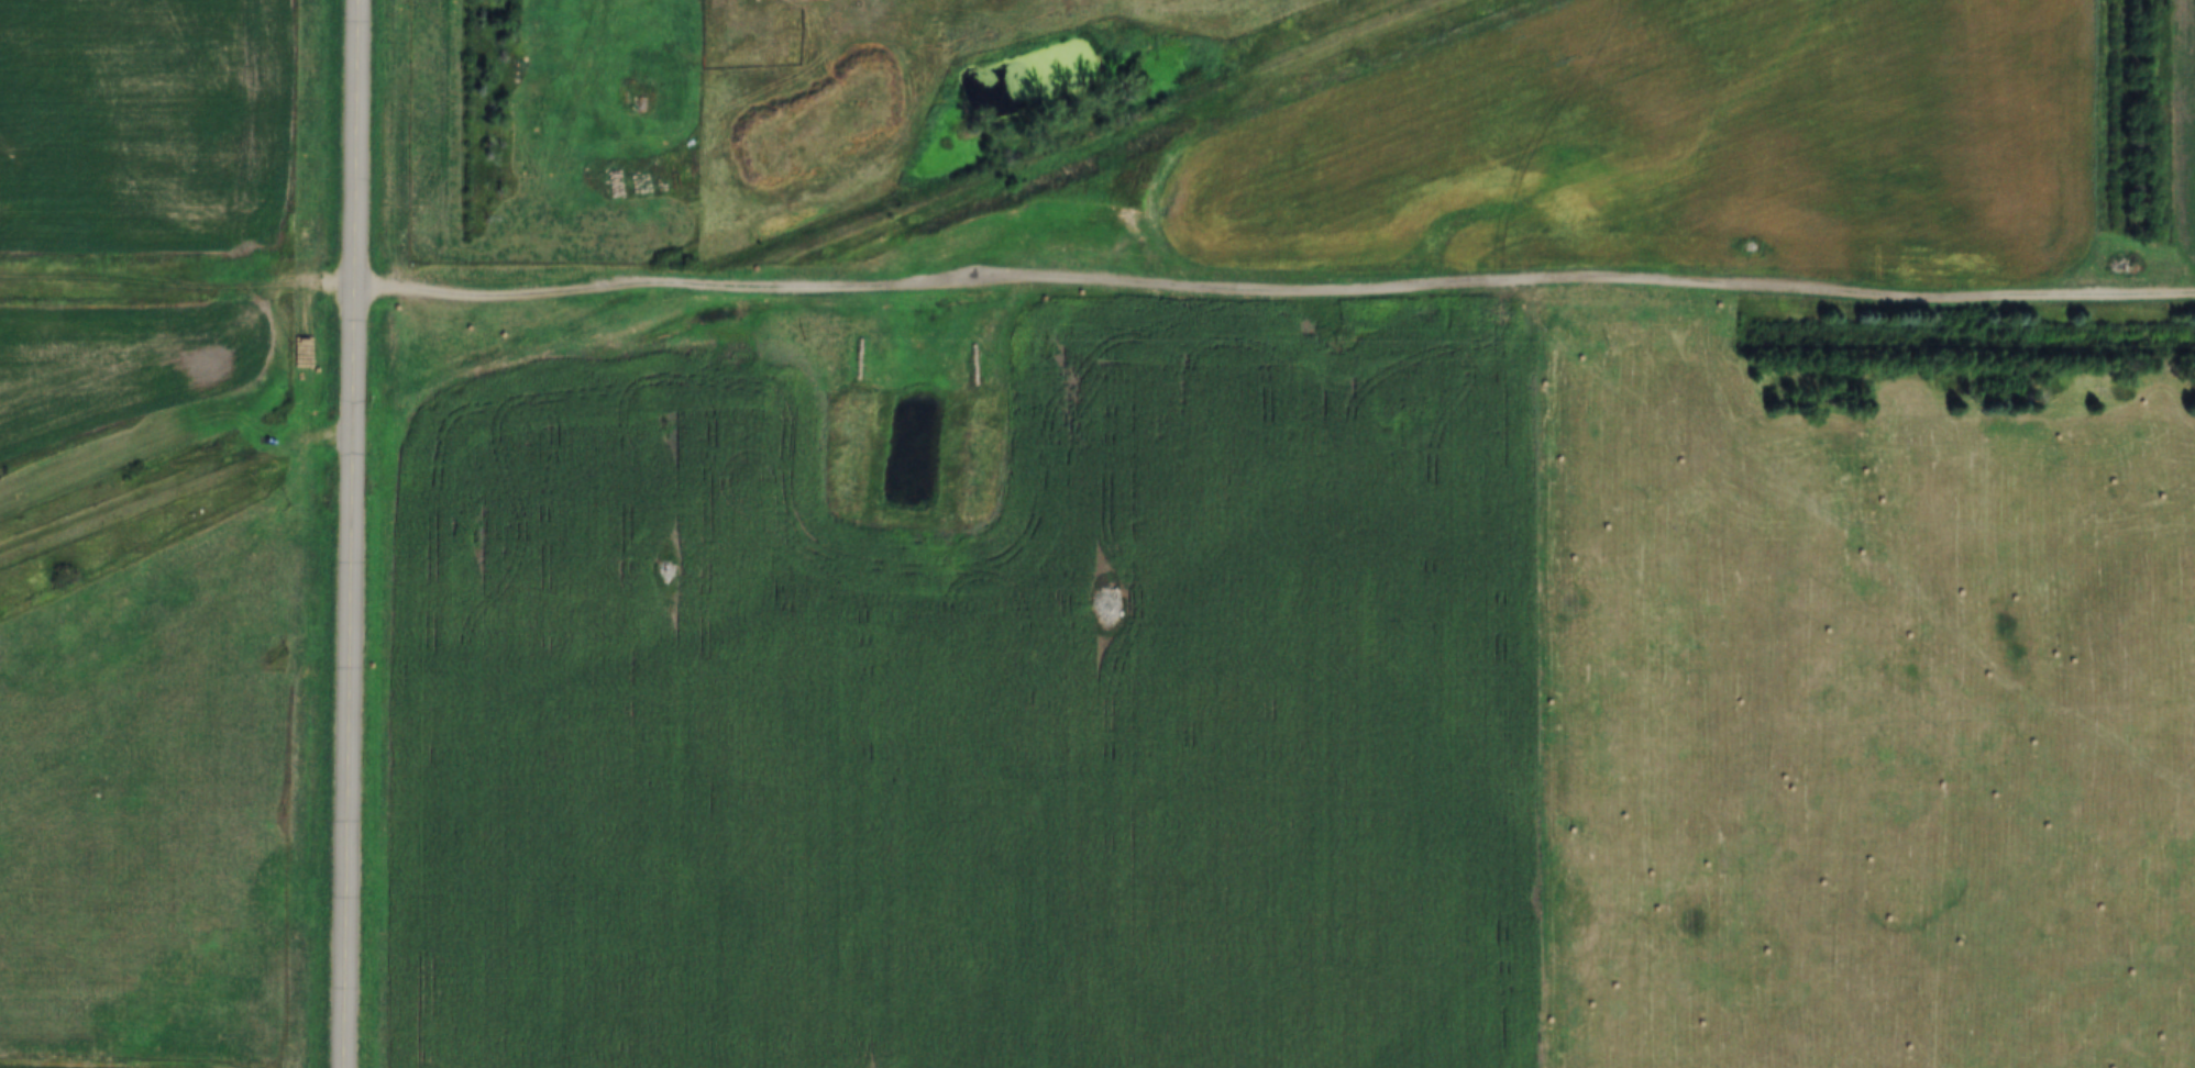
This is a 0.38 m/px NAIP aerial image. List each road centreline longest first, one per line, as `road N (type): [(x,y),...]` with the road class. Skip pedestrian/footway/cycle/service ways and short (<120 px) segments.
road 1 (track): [(357,279),(475,304),(644,274),(755,290),(869,292),(1573,281),(1651,296),(1756,286),(1922,299),(2194,294)]
road 2 (secondary): [(345,1067),(361,0)]
road 3 (track): [(0,276),(280,289),(357,279)]

